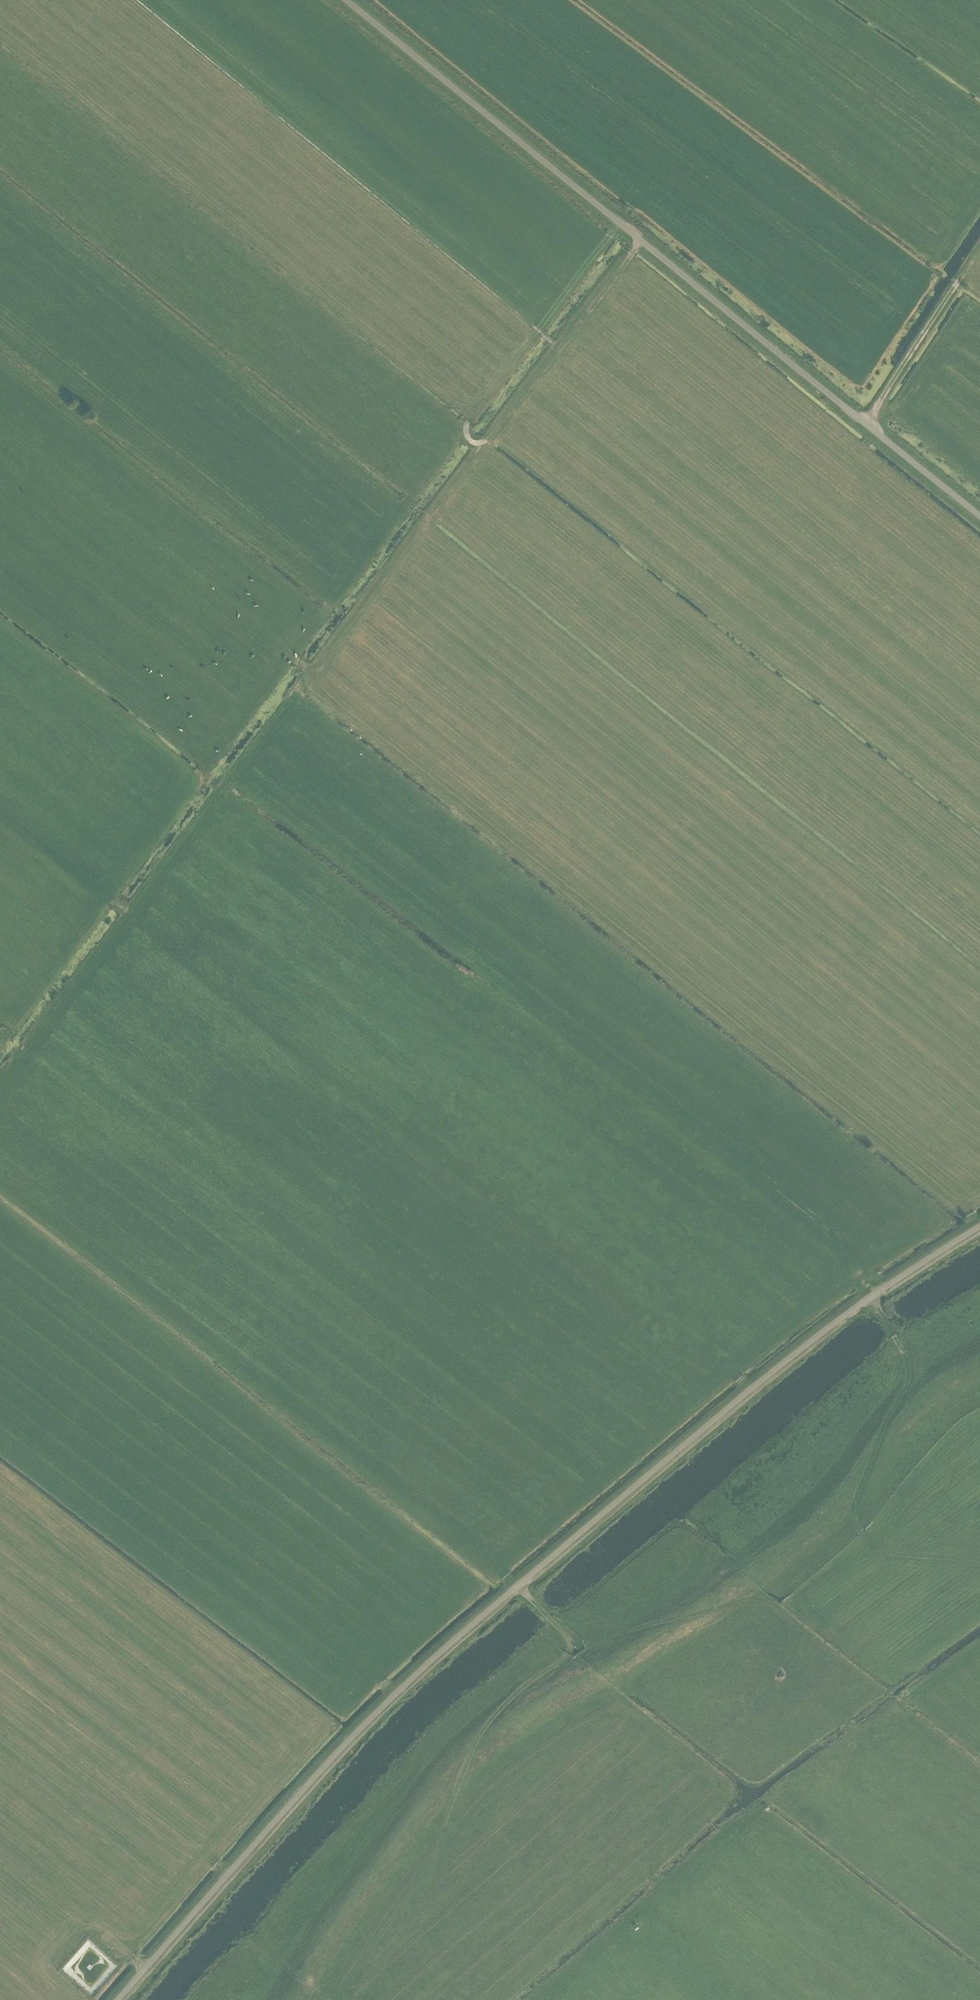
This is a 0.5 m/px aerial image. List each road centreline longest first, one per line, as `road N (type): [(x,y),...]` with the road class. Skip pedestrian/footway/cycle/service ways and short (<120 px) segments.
road 1 (unclassified): [(118,1999),(440,1652),(802,1349),(979,1227)]
road 2 (unclassified): [(979,517),(346,0)]
road 3 (track): [(519,1585),(574,1645),(486,1727),(442,1848)]
road 4 (track): [(866,1542),(856,1499),(909,1374),(874,1296)]
road 5 (track): [(866,423),(979,250)]
road 6 (track): [(763,1602),(574,1645)]

